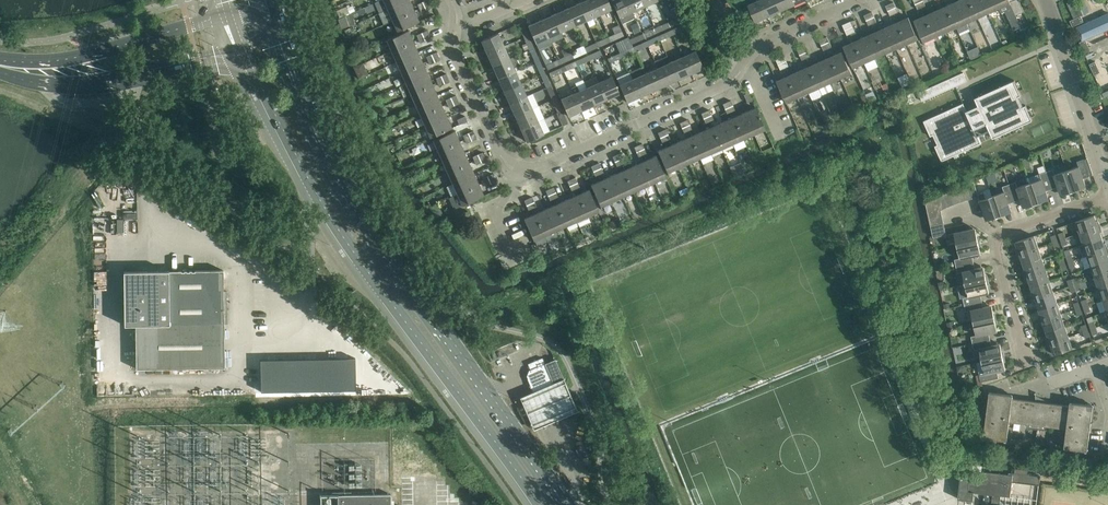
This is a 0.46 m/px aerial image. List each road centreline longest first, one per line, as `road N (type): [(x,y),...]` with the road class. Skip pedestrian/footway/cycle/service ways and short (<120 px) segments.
road 1 (secondary): [(568,504),(369,220),(283,31)]
road 2 (residential): [(864,0),(753,52),(710,93),(527,172),(498,155),(455,55),(454,32)]
road 3 (secondary): [(246,52),(322,203),(540,504)]
road 4 (residential): [(1024,367),(998,239),(1107,198)]
road 5 (secondary): [(44,73),(111,82),(246,52)]
road 6 (secondary): [(232,13),(44,73)]
road 7 (residential): [(1101,163),(1046,0)]

